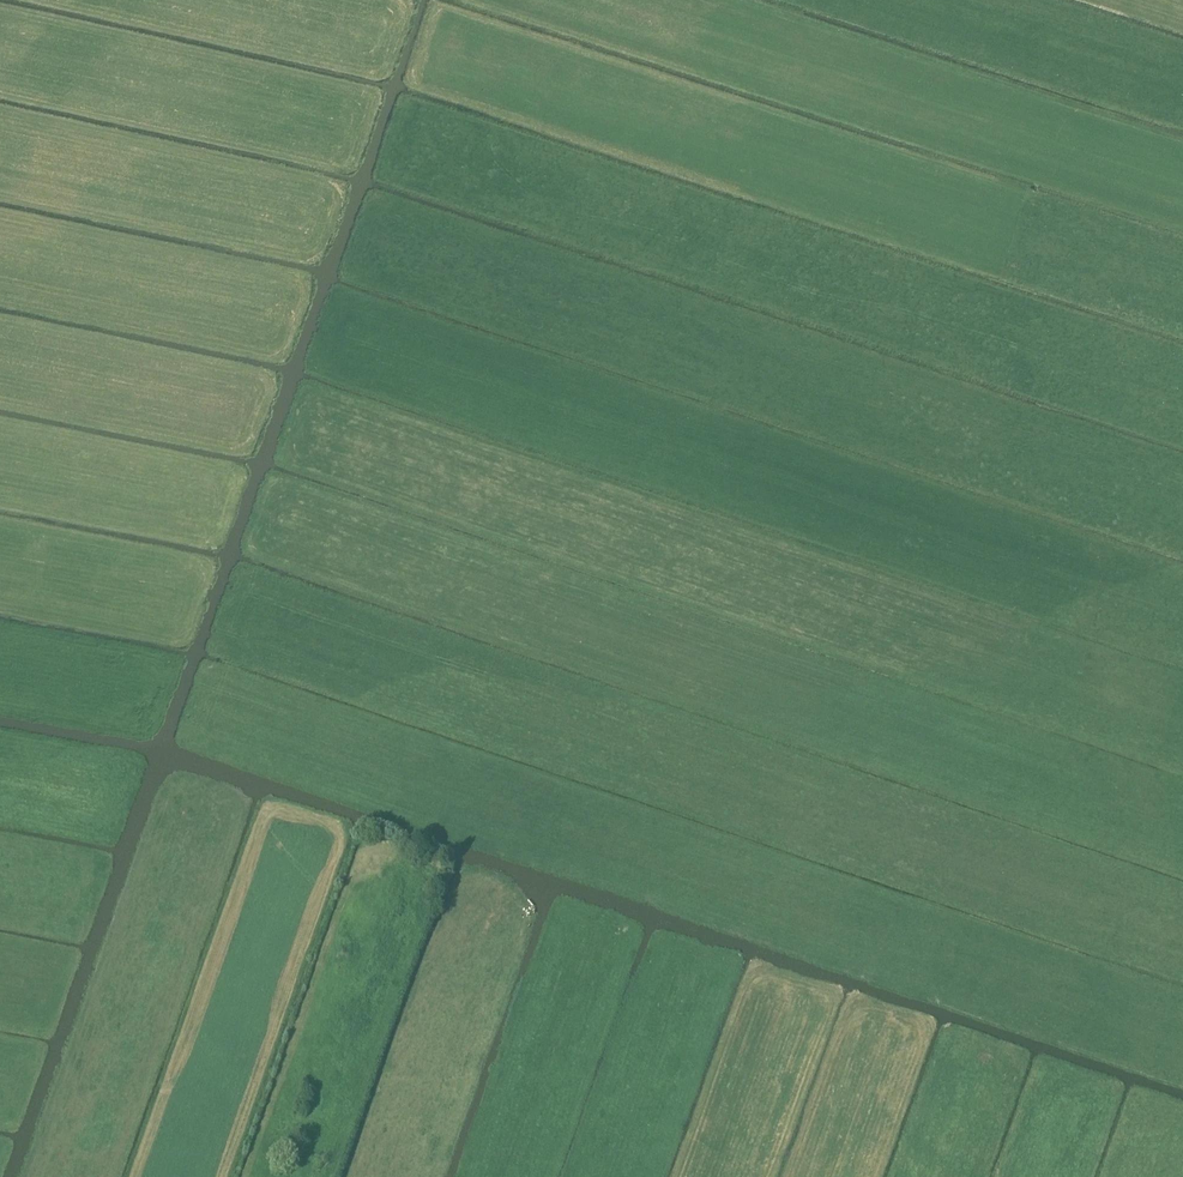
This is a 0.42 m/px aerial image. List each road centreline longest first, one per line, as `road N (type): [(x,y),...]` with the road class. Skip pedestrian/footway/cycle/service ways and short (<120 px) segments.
road 1 (track): [(364,846),(245,1176)]

